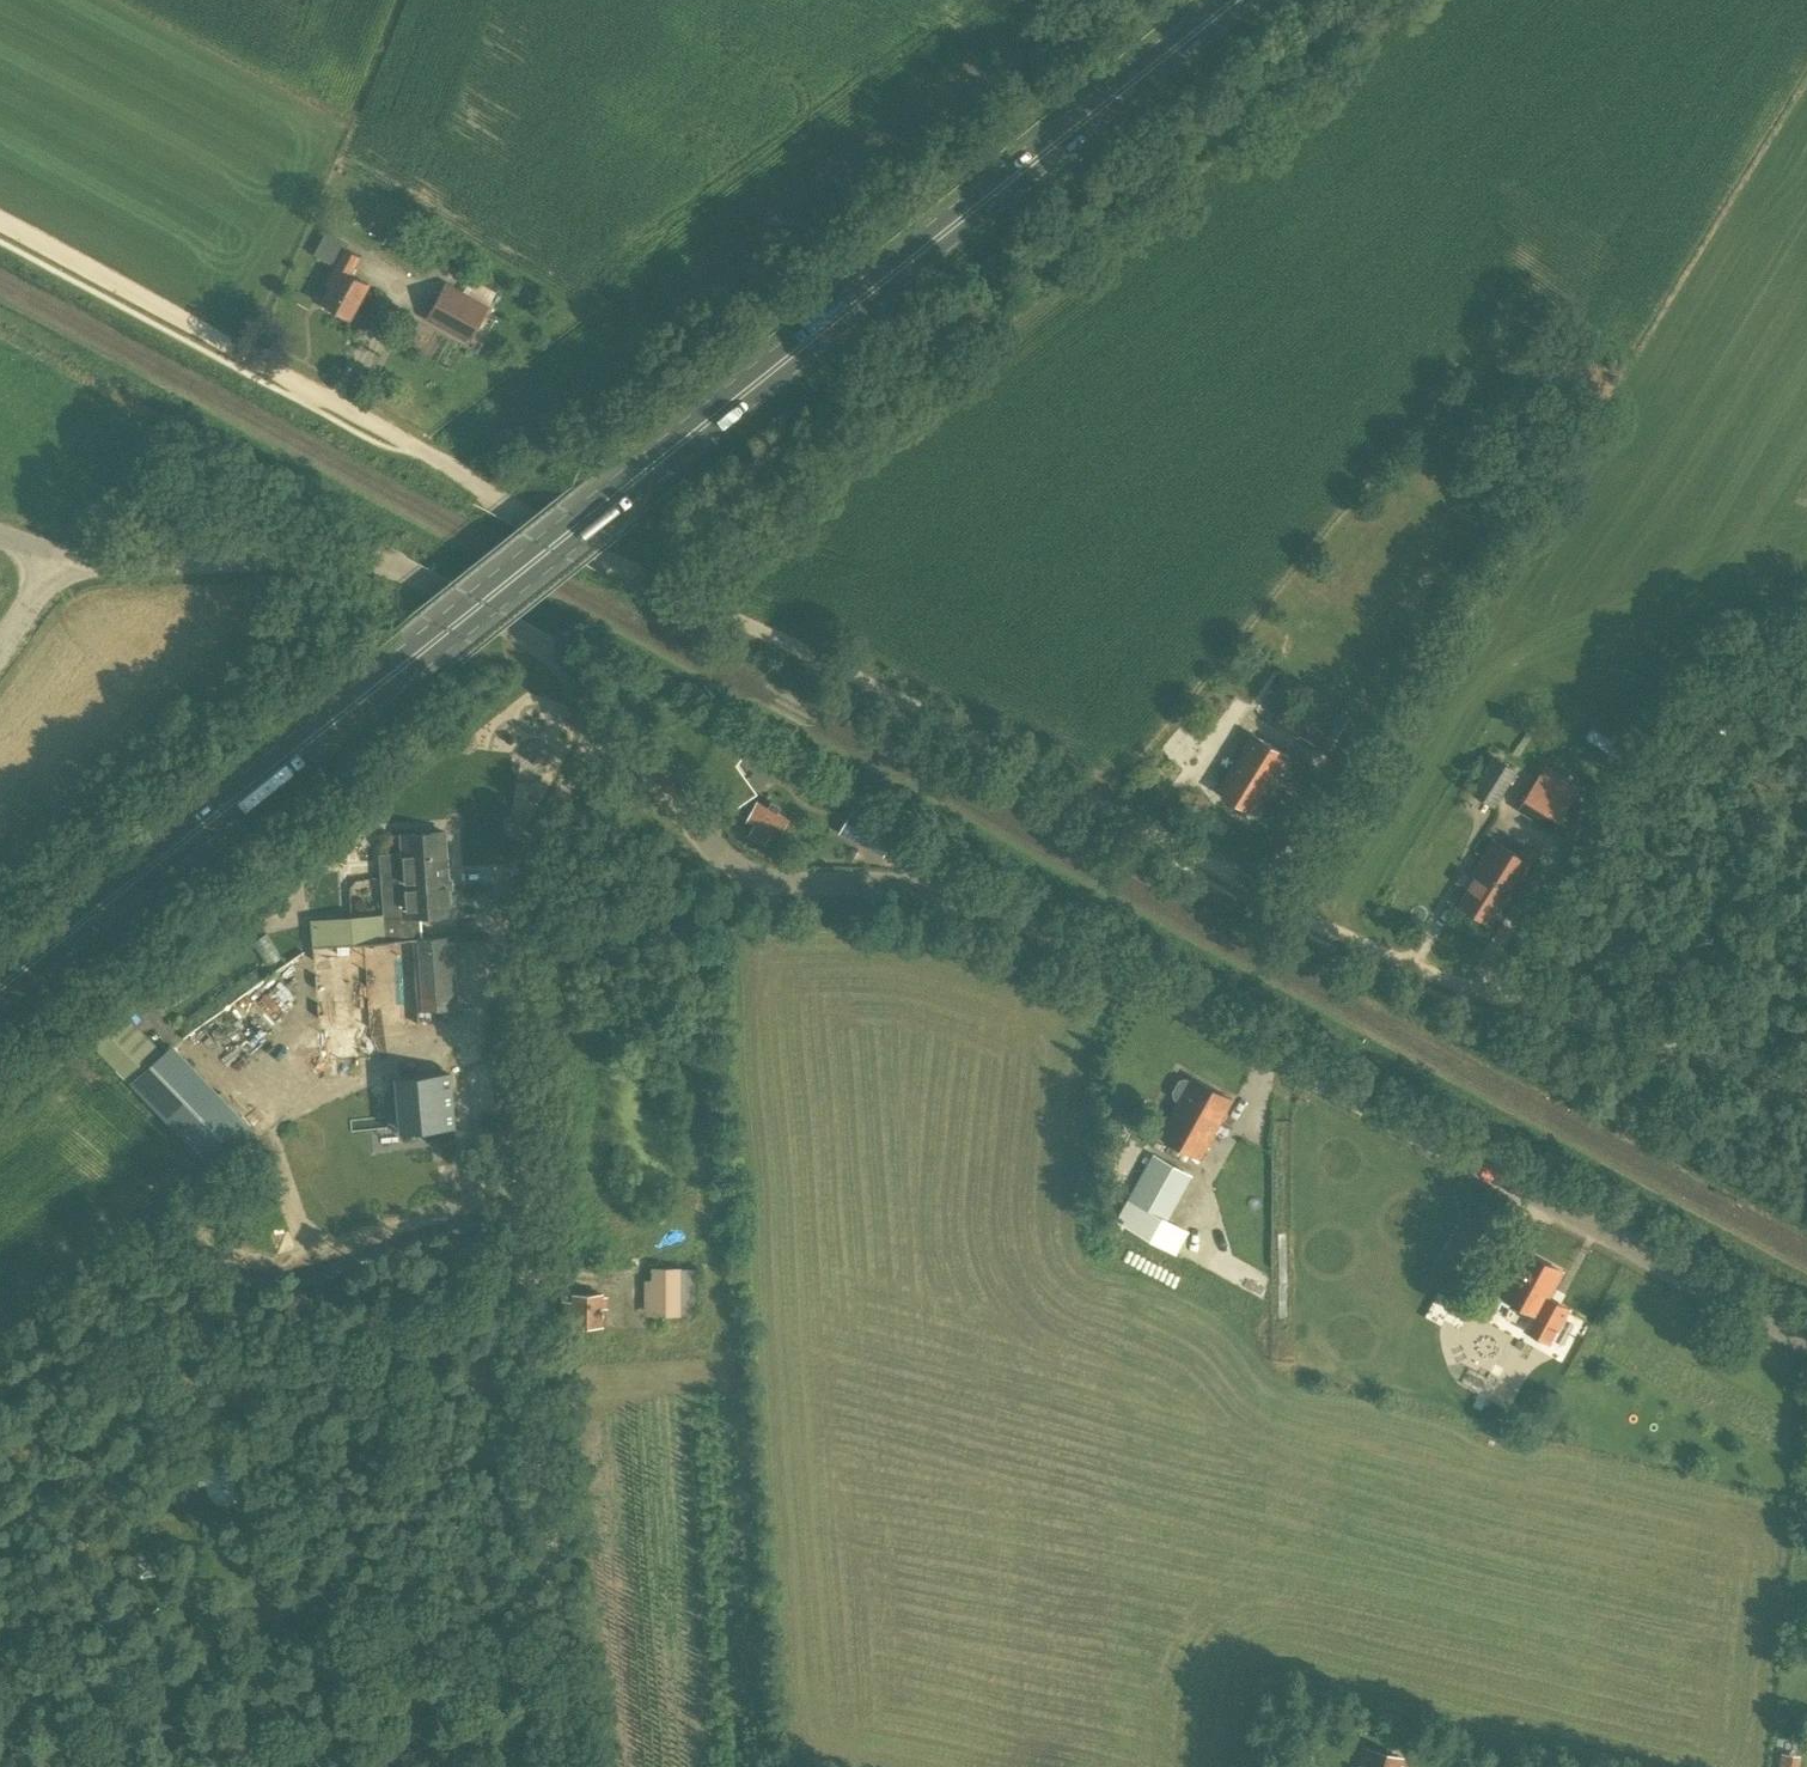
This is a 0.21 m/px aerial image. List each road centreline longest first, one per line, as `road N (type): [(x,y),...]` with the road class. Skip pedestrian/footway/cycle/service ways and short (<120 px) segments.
road 1 (primary): [(0,984),(1239,0)]
road 2 (unclassified): [(1806,1341),(988,901),(936,887),(753,873),(712,840),(601,709)]
road 3 (track): [(946,726),(1266,891),(1595,1021),(1806,1087)]
road 4 (track): [(504,989),(568,1766)]
road 5 (track): [(421,452),(651,582),(946,726)]
road 6 (unclassified): [(601,709),(559,655),(400,563),(328,556),(64,561)]
road 7 (track): [(0,225),(421,452)]
road 8 (unclassified): [(601,709),(502,892),(504,989)]

